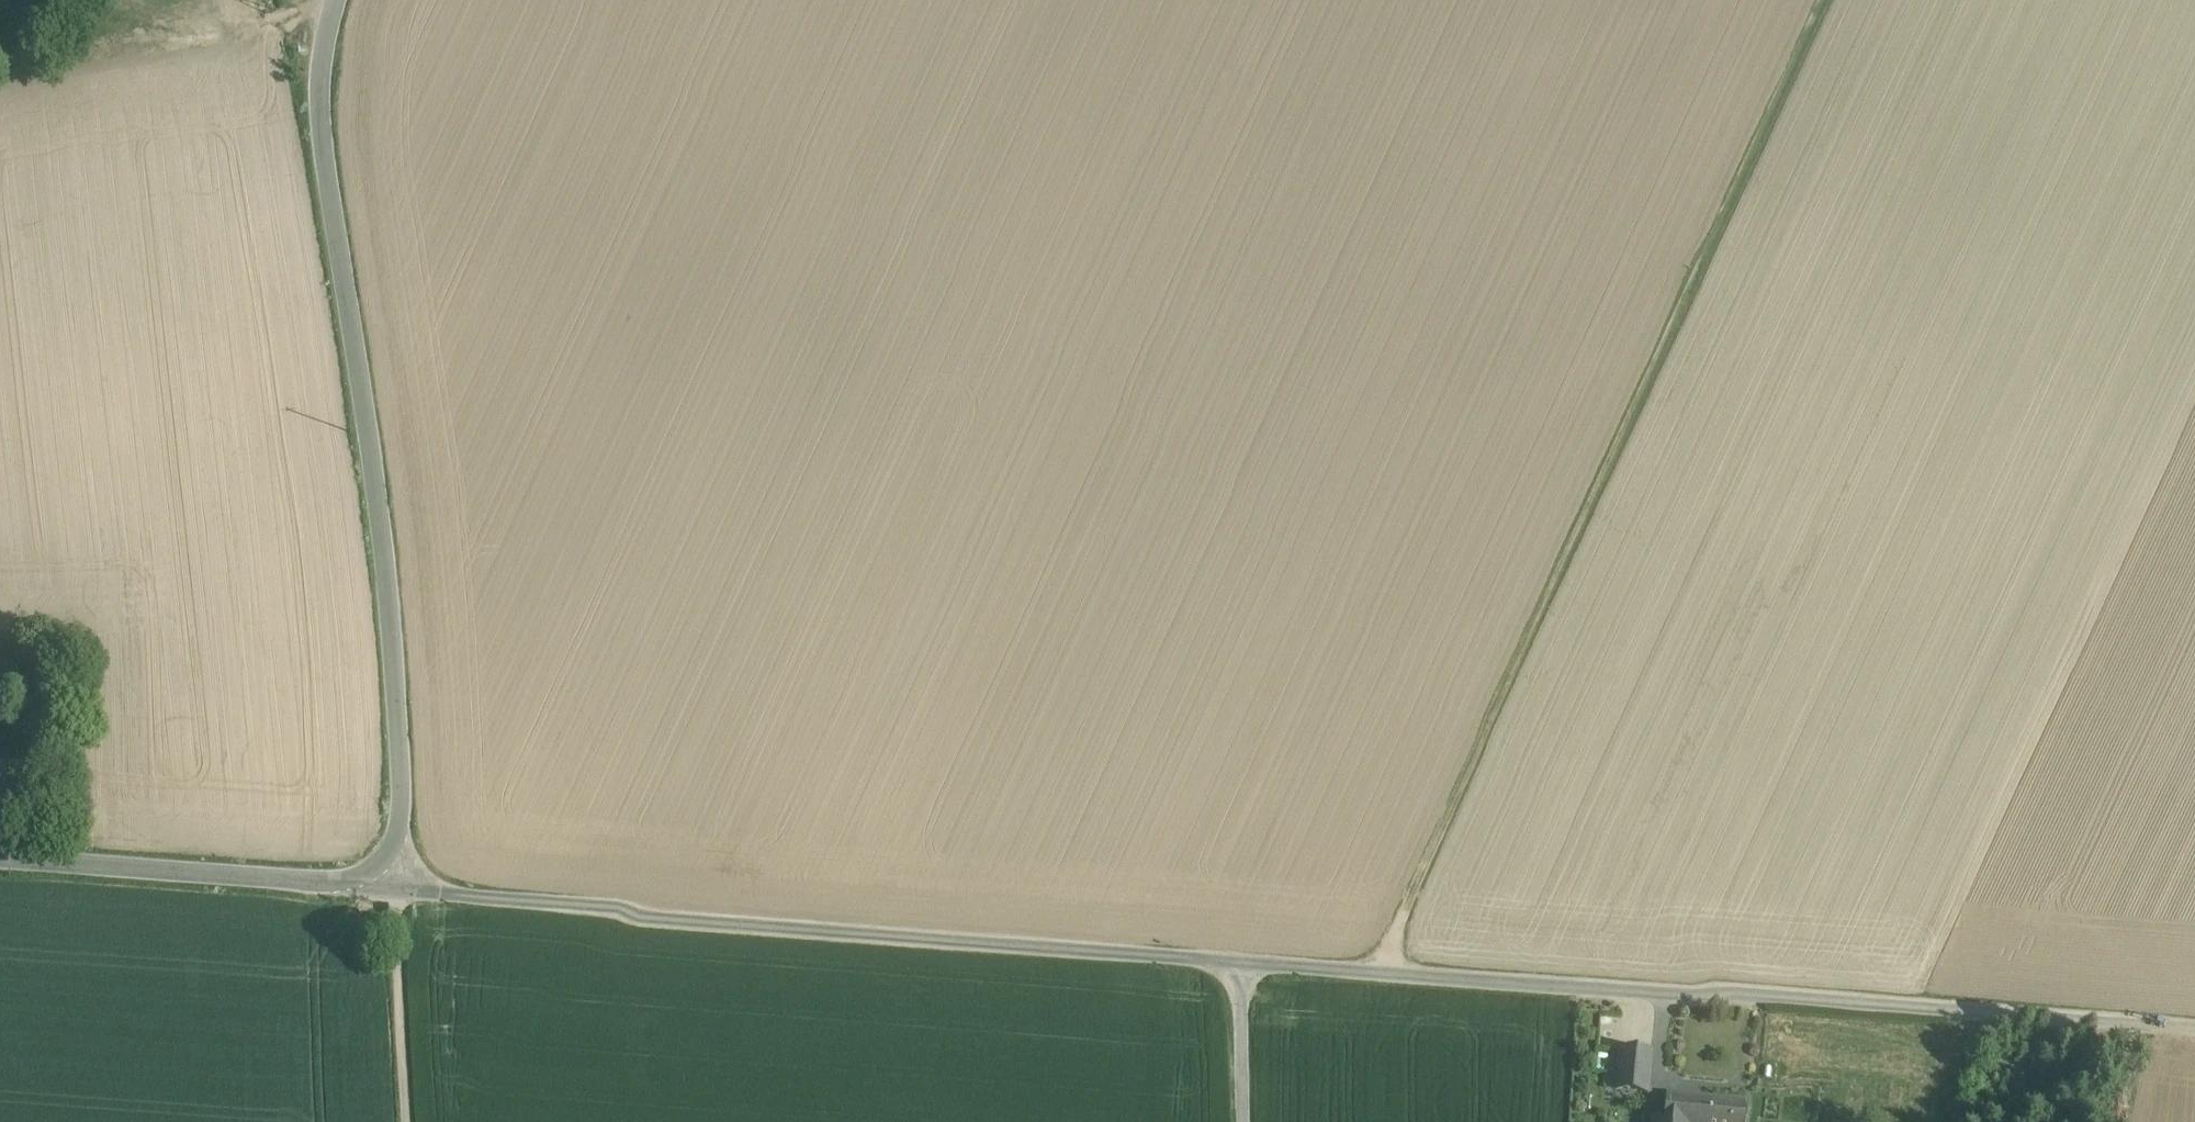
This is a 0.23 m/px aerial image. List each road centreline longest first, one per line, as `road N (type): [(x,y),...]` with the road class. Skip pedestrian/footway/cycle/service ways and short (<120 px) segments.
road 1 (track): [(1827,0),(1381,964)]
road 2 (residential): [(2194,1027),(1244,956)]
road 3 (unclassified): [(344,0),(328,115),(374,481),(395,874)]
road 4 (residential): [(1244,956),(395,874)]
road 5 (unclassified): [(395,874),(0,848)]
road 6 (track): [(395,874),(408,1121)]
road 7 (residential): [(1243,1121),(1244,956)]

